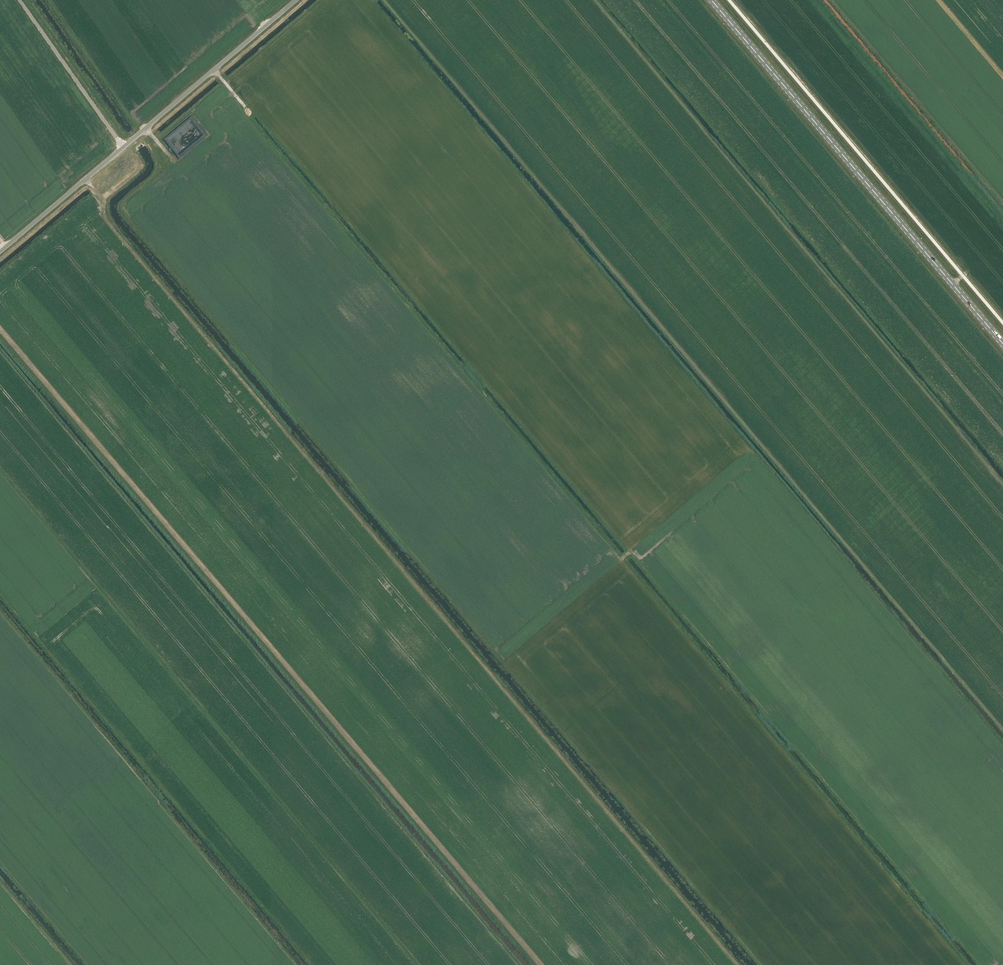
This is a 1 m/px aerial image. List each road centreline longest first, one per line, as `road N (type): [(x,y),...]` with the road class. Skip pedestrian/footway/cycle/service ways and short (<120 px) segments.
road 1 (track): [(130,148),(139,168),(105,197),(111,225),(740,964)]
road 2 (primary): [(1002,344),(711,0)]
road 3 (unclassified): [(0,250),(295,0)]
road 4 (track): [(144,128),(49,0)]

